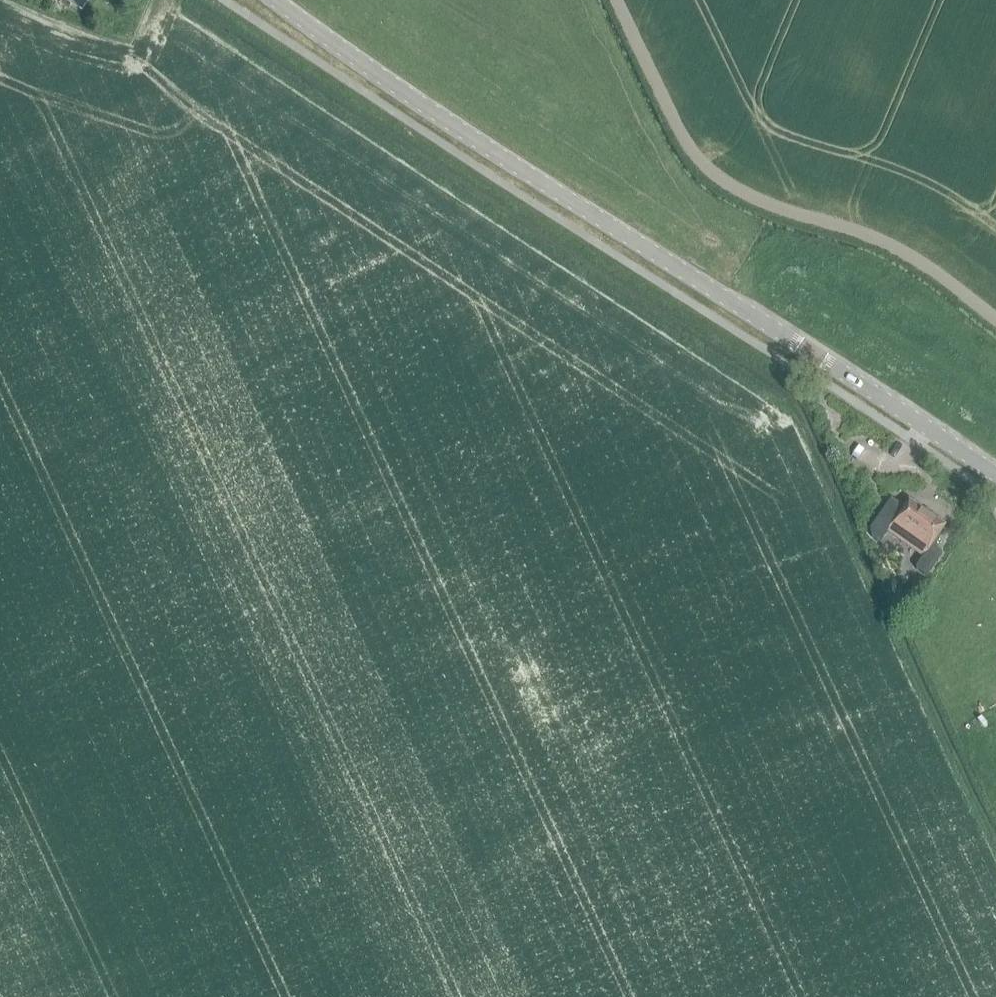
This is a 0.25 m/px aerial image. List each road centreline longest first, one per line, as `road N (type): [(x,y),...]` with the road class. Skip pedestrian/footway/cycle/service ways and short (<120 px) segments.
road 1 (tertiary): [(995,475),(275,0)]

